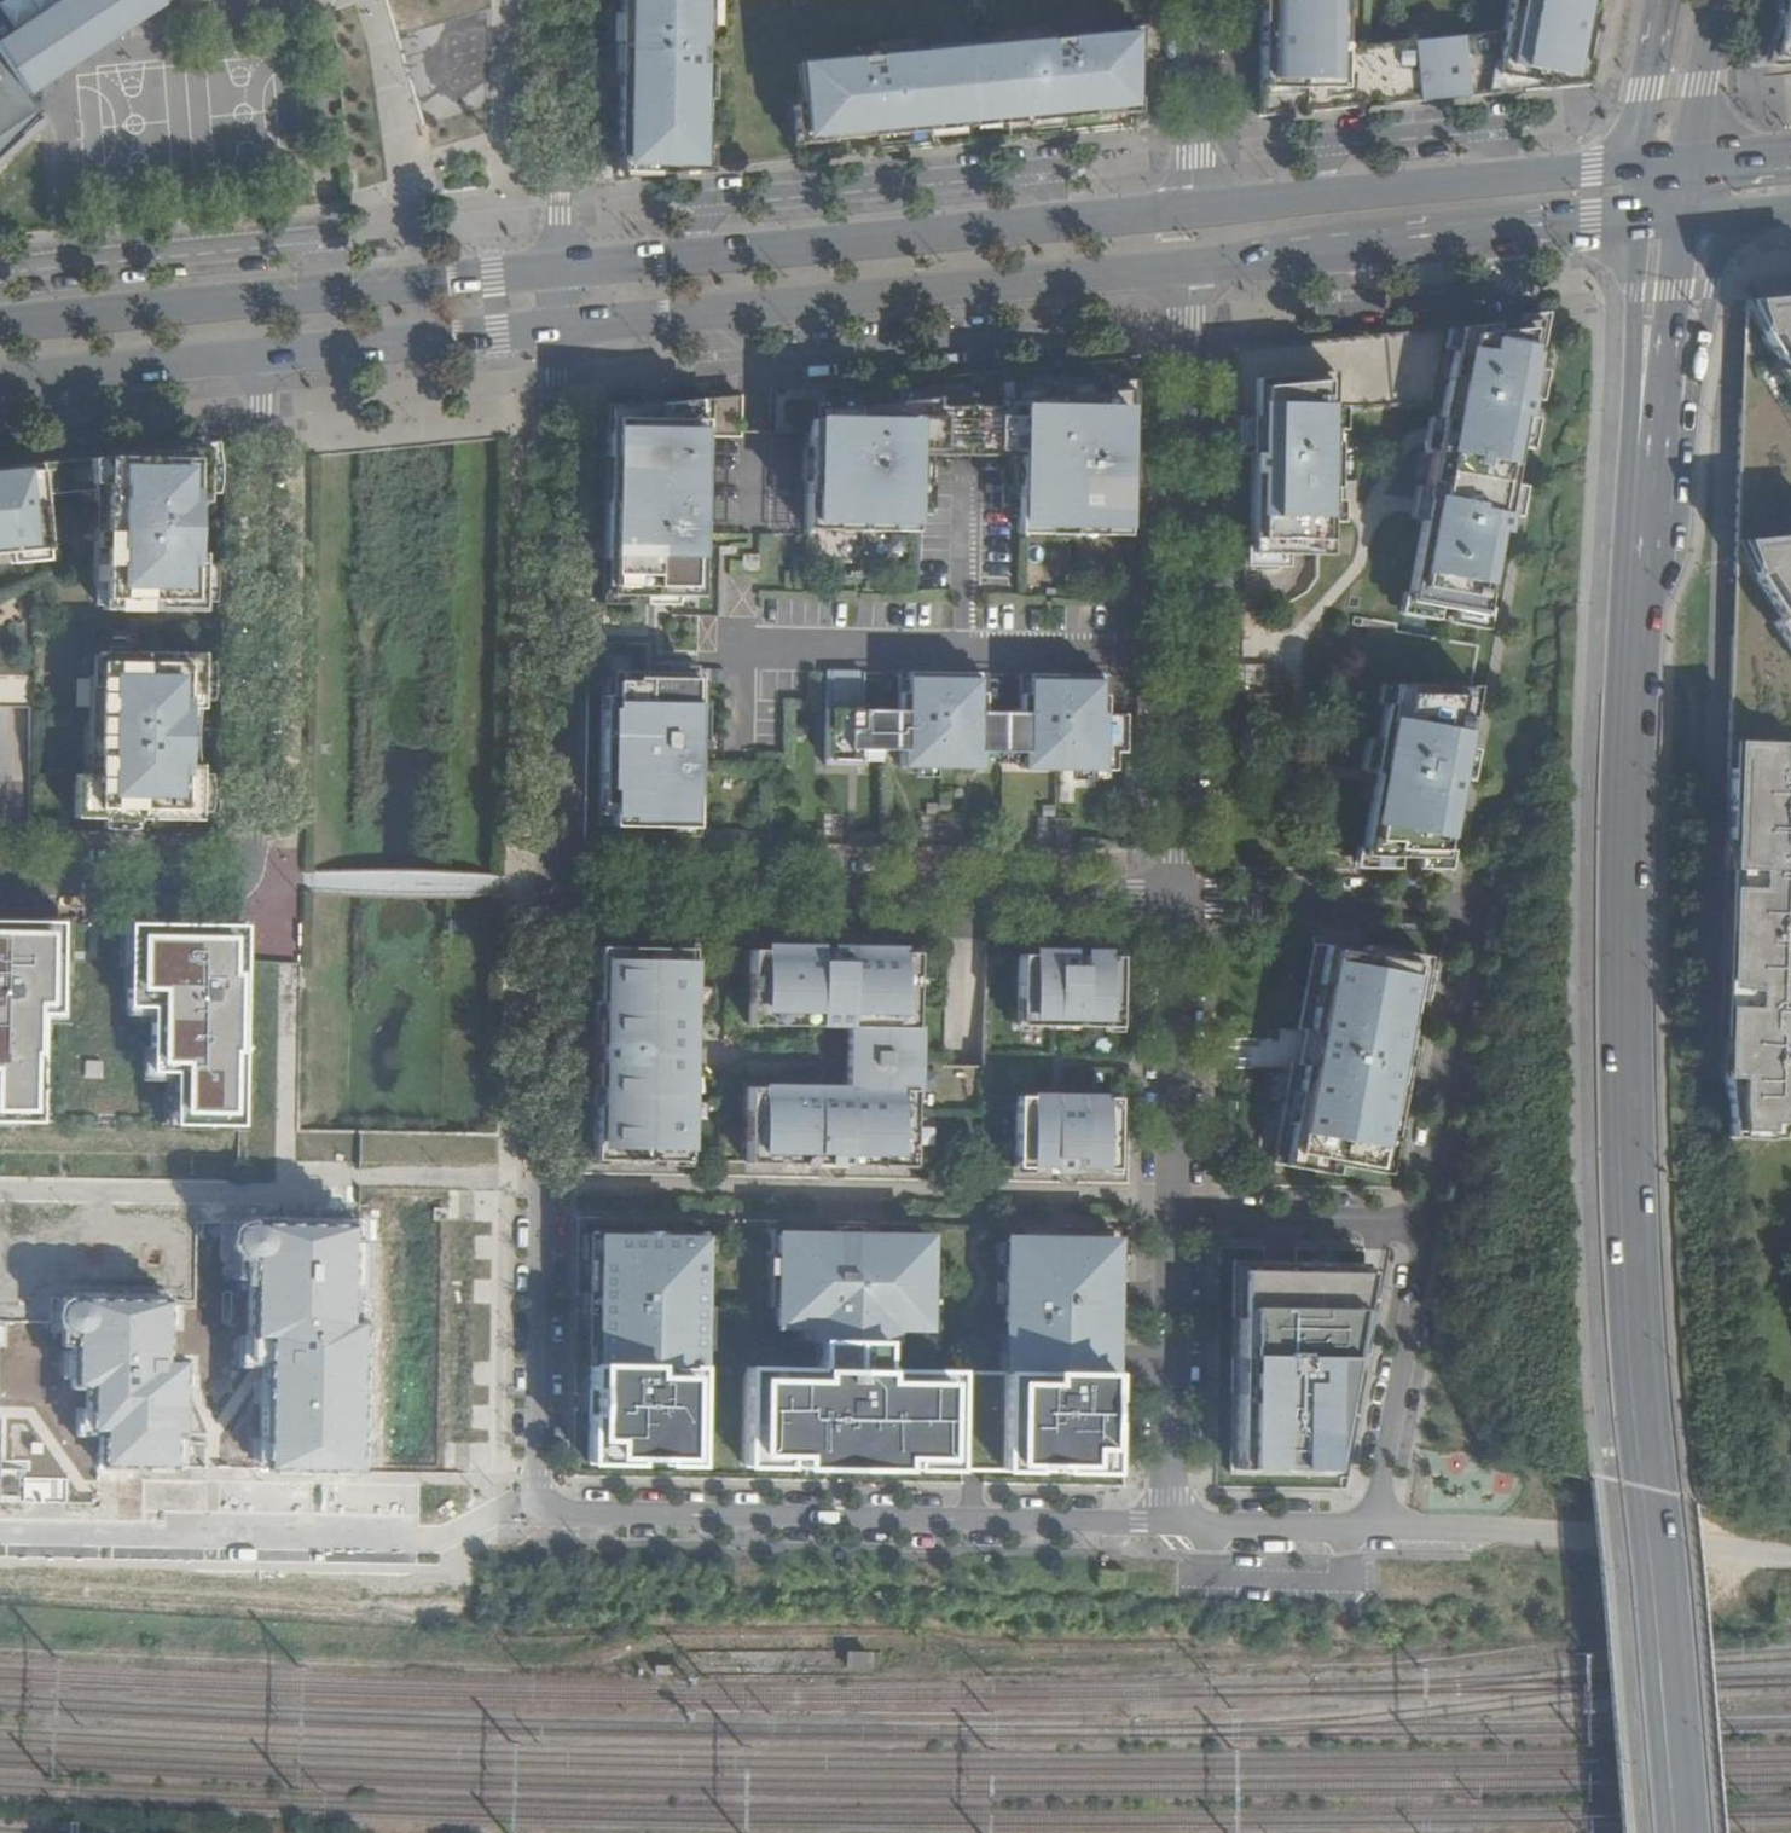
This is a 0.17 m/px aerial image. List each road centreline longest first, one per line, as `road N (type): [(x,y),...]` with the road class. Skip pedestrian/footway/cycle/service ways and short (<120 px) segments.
road 1 (primary): [(1631,649),(1623,1121),(1667,1832)]
road 2 (residential): [(264,351),(255,880),(0,876)]
road 3 (primary): [(1197,205),(561,268)]
road 4 (residential): [(1190,261),(1180,898)]
road 5 (residential): [(538,1512),(1170,1523)]
road 6 (primary): [(561,323),(1190,261)]
road 7 (residential): [(1180,898),(549,885)]
road 8 (residential): [(1429,1219),(1474,928),(1464,914),(1450,906),(1180,898)]
road 9 (primary): [(561,268),(0,322)]
road 10 (residential): [(549,885),(561,323)]
road 11 (residential): [(0,1534),(441,1539),(499,1511),(538,1512)]
road 12 (residential): [(1170,1523),(1376,1527),(1429,1219)]
road 13 (primary): [(1631,649),(1680,538),(1712,287),(1725,246),(1763,205)]
road 14 (primary): [(1190,261),(1660,217)]
road 15 (primary): [(1190,261),(1349,225),(1589,204),(1651,185)]
road 16 (primary): [(1660,217),(1631,649)]
road 17 (residential): [(542,1117),(538,1512)]
road 18 (primary): [(1588,167),(1197,205)]
road 19 (track): [(1756,1206),(1777,1557)]
road 20 (residential): [(1180,898),(1175,1217)]
road 21 (residential): [(1175,1217),(1170,1523)]
road 22 (primary): [(264,351),(561,323)]
road 23 (residential): [(561,268),(565,0)]
road 24 (primary): [(0,379),(264,351)]
road 25 (residential): [(1175,1217),(1429,1219)]
road 26 (residential): [(542,1117),(549,885)]
road 27 (residential): [(1198,0),(1197,205)]
road 28 (residential): [(1653,0),(1635,94),(1612,154),(1588,167)]
road 29 (primary): [(1663,0),(1644,161)]
road 30 (primary): [(1692,157),(1721,0)]
road 31 (primary): [(1790,168),(1725,174),(1660,217)]

